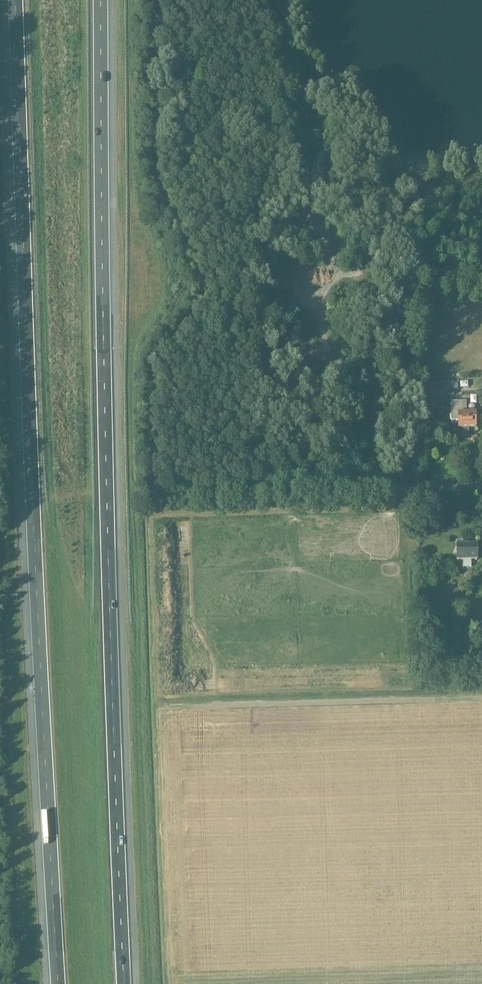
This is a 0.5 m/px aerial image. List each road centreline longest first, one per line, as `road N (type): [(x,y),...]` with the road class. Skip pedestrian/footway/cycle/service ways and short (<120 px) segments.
road 1 (motorway): [(15,0),(58,983)]
road 2 (motorway): [(123,983),(100,0)]
road 3 (unclassified): [(481,487),(396,490),(379,482),(372,376),(363,366),(323,357),(327,279)]
road 4 (track): [(278,0),(304,97),(308,228)]
road 5 (track): [(327,279),(356,278),(387,211),(411,188),(481,180)]
road 6 (track): [(359,275),(481,275)]

